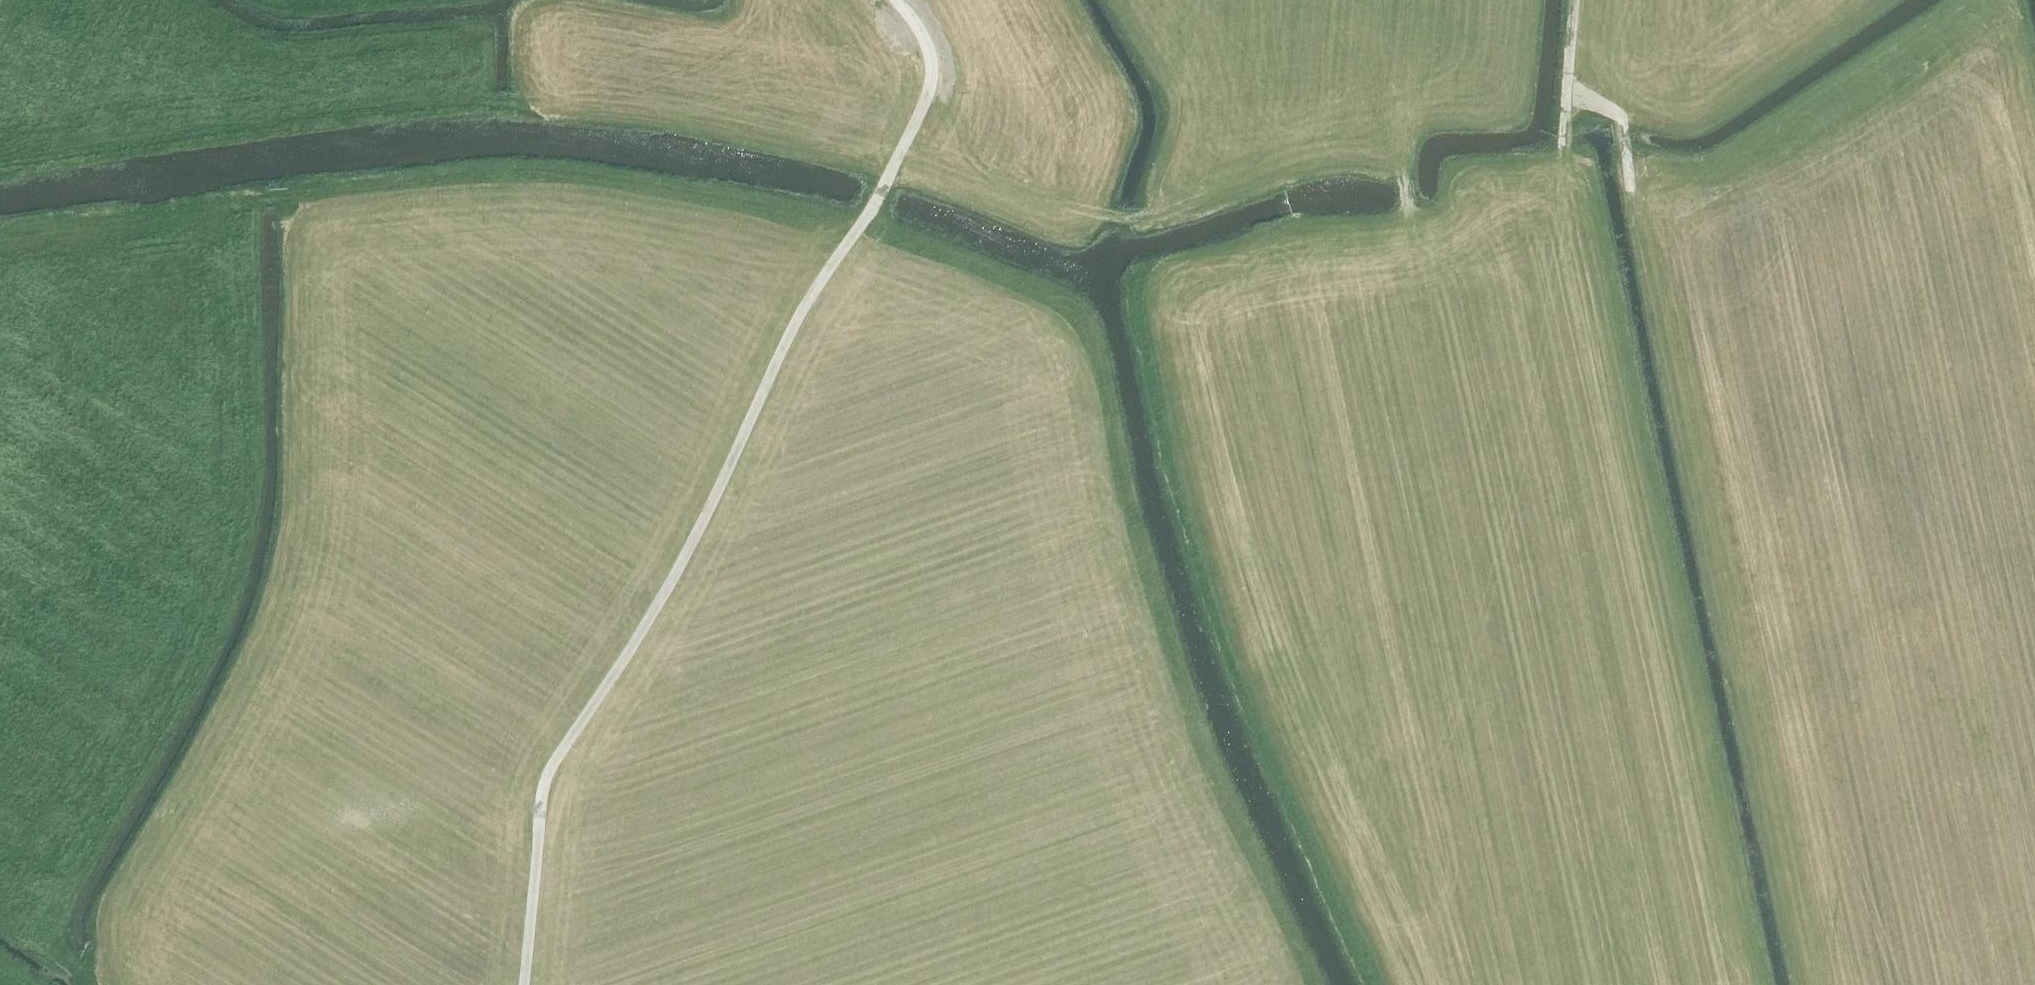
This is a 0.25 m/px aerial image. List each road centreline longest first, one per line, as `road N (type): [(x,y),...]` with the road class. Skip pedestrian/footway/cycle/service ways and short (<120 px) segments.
road 1 (track): [(1575,0),(1563,150)]
road 2 (track): [(1632,190),(1620,116),(1567,90)]

